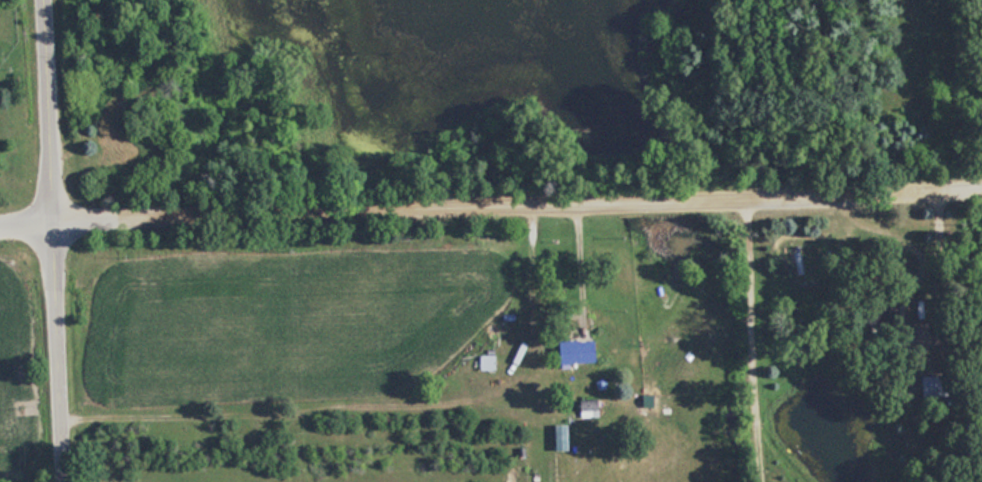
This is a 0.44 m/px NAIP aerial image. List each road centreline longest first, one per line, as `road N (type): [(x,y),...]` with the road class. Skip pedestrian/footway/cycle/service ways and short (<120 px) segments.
road 1 (residential): [(981,181),(0,215)]
road 2 (residential): [(70,481),(52,0)]
road 3 (residential): [(761,191),(741,231),(754,481)]

